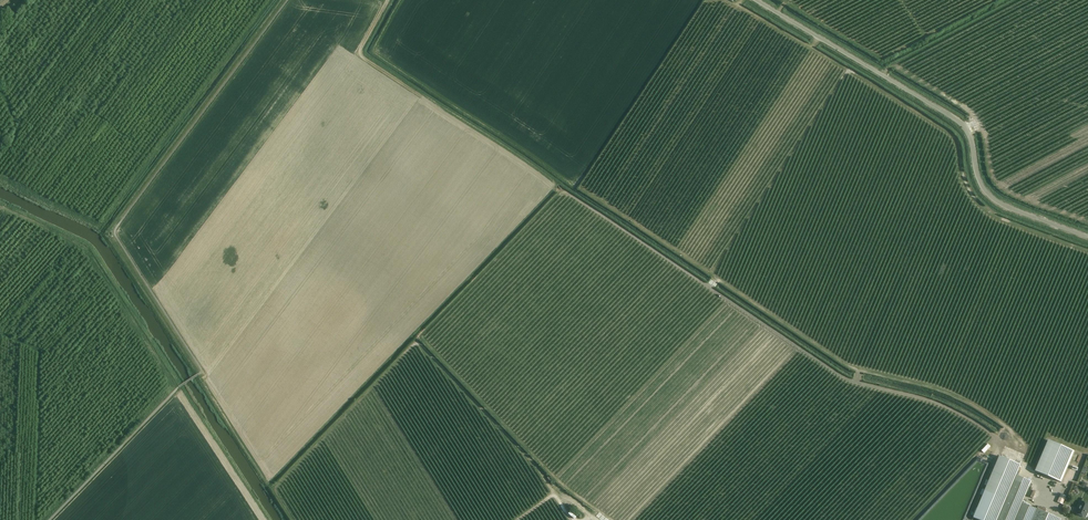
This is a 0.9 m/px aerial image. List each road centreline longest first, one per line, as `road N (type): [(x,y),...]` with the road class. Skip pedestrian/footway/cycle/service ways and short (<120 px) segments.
road 1 (unclassified): [(1087,236),(998,203),(984,188),(964,125),(756,0)]

